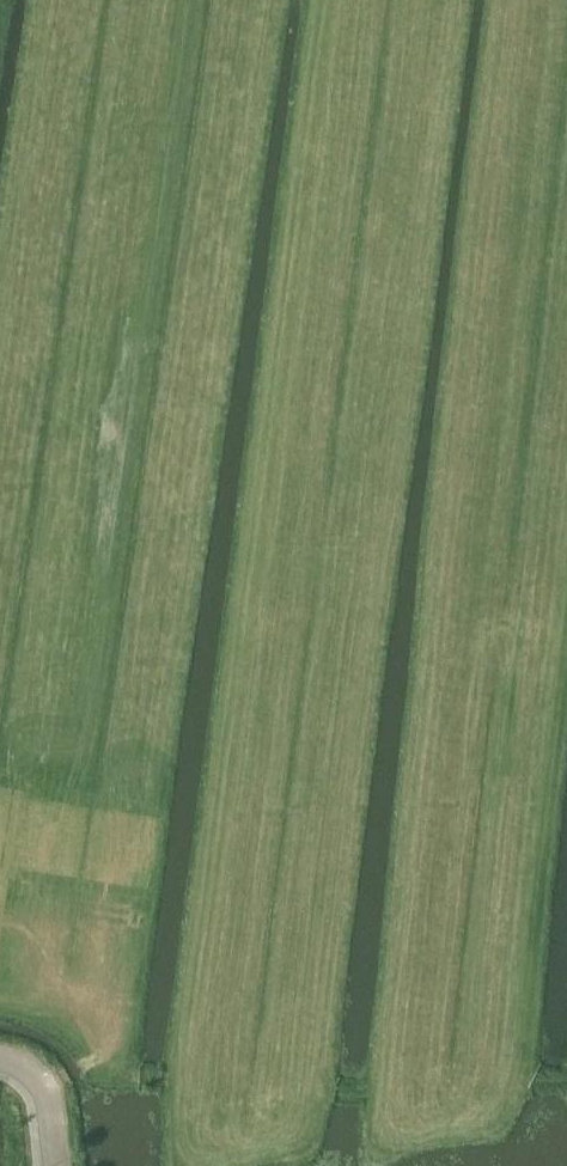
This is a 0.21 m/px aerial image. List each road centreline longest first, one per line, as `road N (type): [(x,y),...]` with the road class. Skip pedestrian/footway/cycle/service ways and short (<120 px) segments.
road 1 (unclassified): [(0,1060),(43,1084),(56,1165)]

